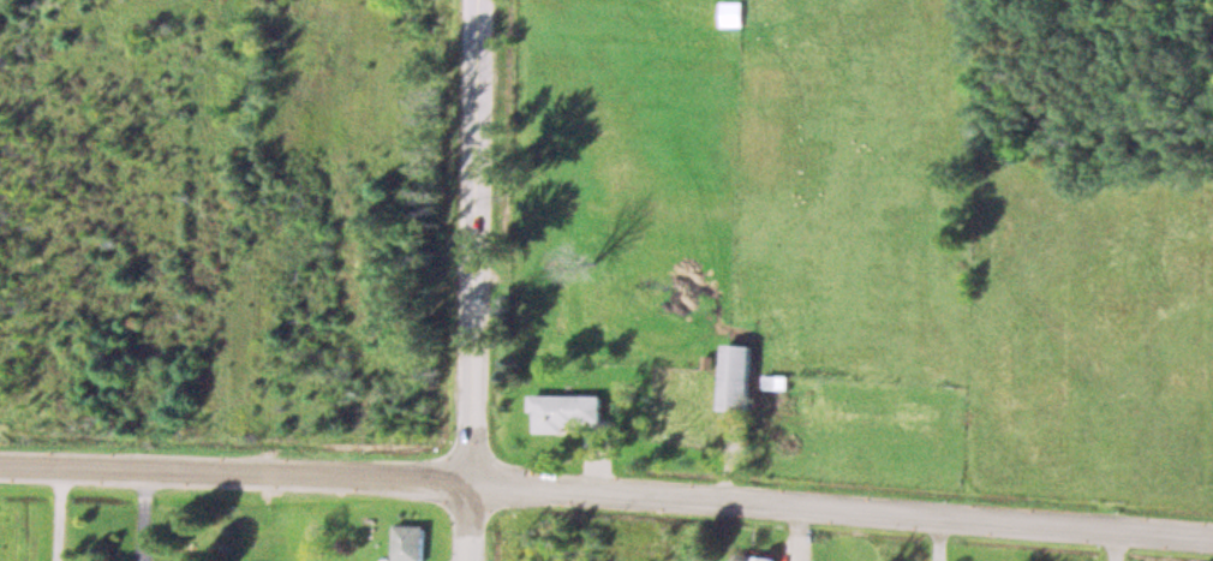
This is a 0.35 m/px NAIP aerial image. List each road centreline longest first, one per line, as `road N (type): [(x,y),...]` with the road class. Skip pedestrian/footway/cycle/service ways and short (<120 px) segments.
road 1 (secondary): [(1212,535),(467,479)]
road 2 (tertiary): [(465,560),(475,0)]
road 3 (secondary): [(467,479),(0,467)]

